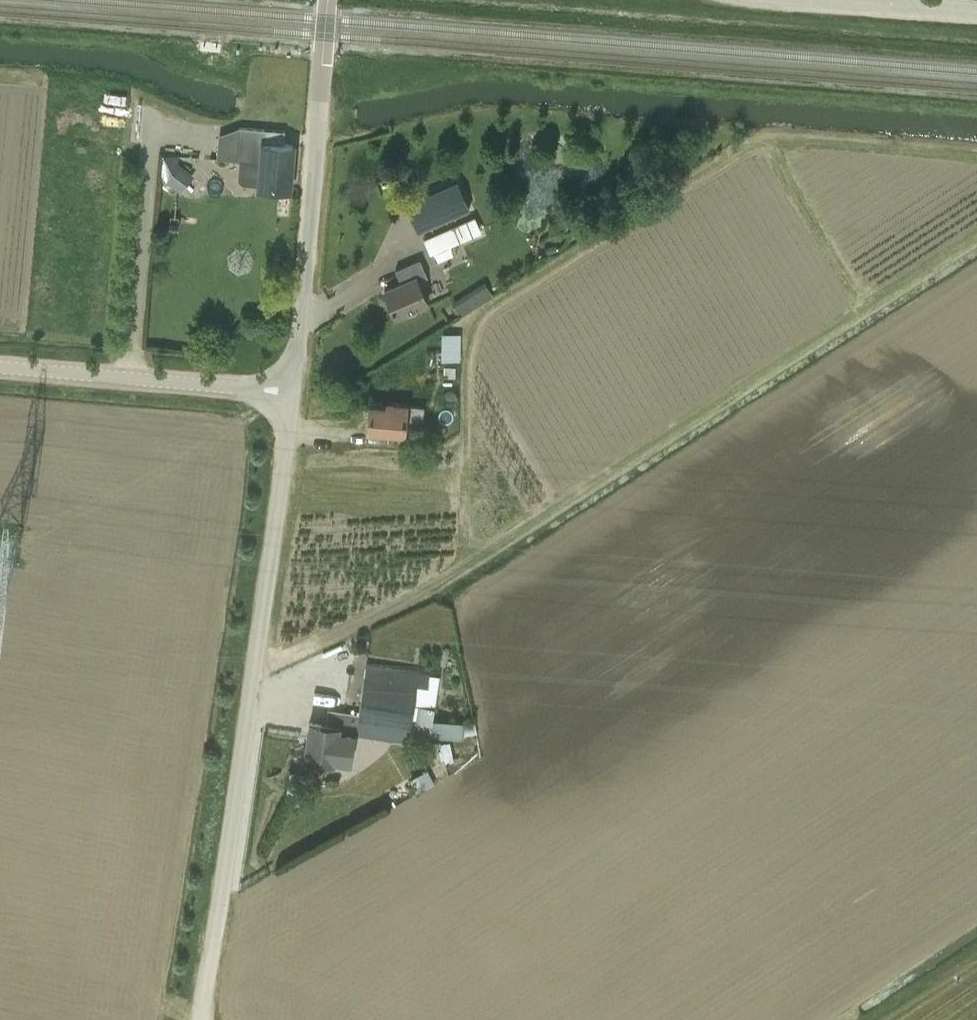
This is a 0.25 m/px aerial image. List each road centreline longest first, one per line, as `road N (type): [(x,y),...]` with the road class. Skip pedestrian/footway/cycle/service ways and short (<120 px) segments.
road 1 (unclassified): [(205,1019),(294,393)]
road 2 (unclassified): [(294,393),(331,0)]
road 3 (unclassified): [(294,393),(0,367)]
road 4 (unclassified): [(976,11),(826,0)]

